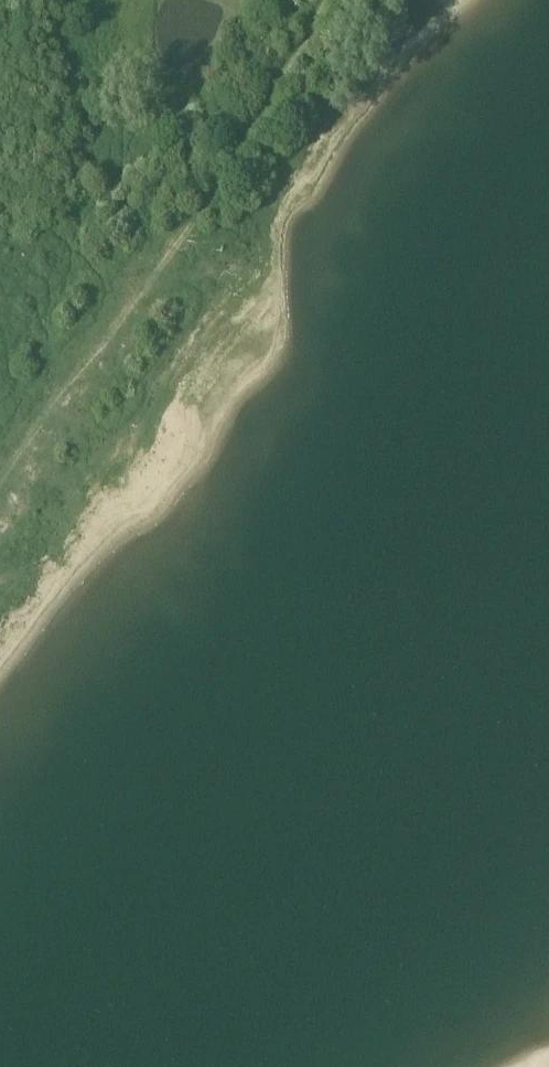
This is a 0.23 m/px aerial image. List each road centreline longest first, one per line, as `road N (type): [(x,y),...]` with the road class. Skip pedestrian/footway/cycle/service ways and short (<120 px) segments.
road 1 (track): [(0,506),(296,44),(313,0)]

